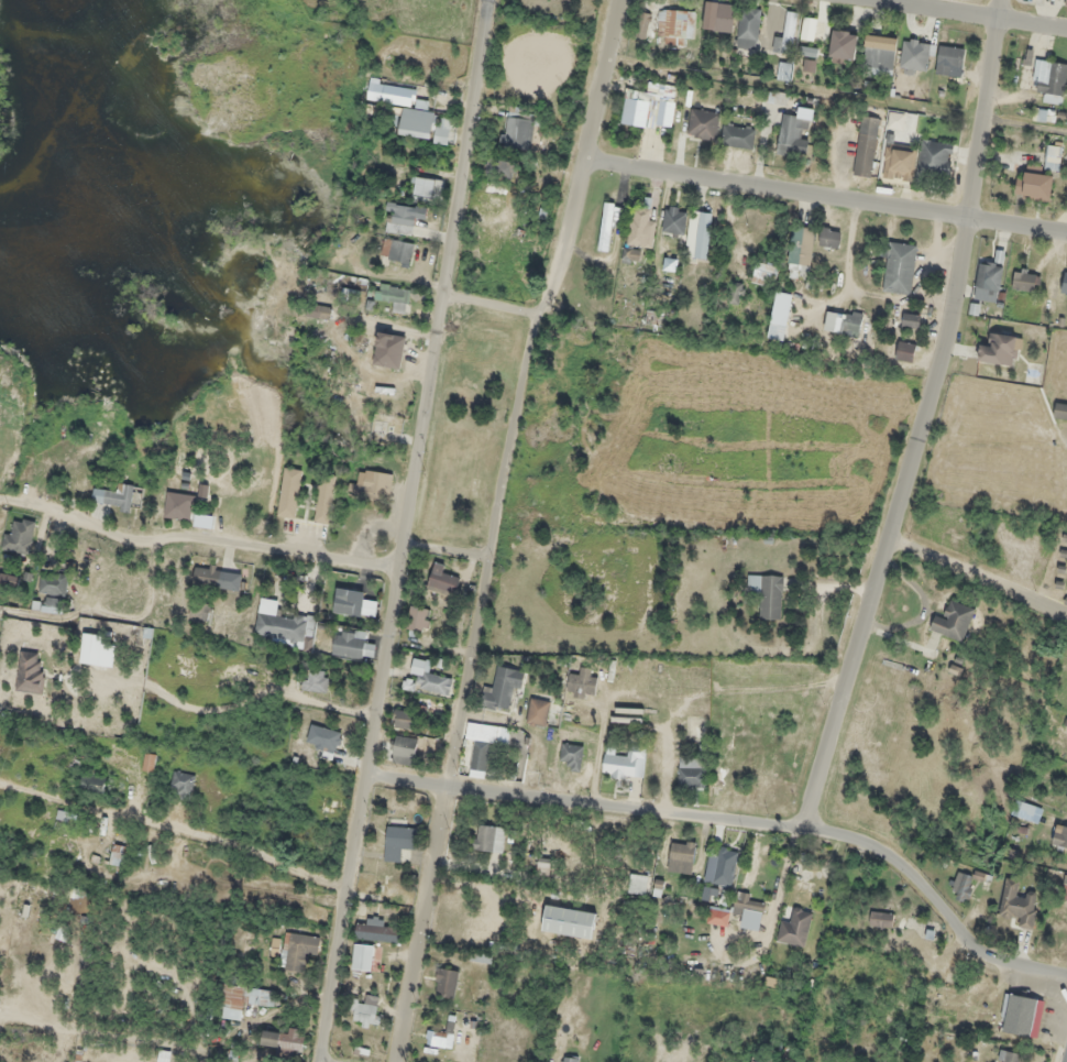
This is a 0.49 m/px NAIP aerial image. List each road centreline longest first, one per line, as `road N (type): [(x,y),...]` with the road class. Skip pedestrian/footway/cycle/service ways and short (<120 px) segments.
road 1 (residential): [(622,0),(497,494),(403,1061)]
road 2 (residential): [(488,0),(320,1061)]
road 3 (residential): [(1066,984),(993,959),(888,858),(851,843),(768,839),(367,777)]
road 4 (residential): [(966,223),(945,351),(804,837)]
road 5 (residential): [(1066,237),(584,155)]
road 6 (residential): [(396,569),(202,537),(130,539),(0,501)]
road 7 (residential): [(1001,0),(966,223)]
road 8 (residential): [(1066,32),(862,0)]

